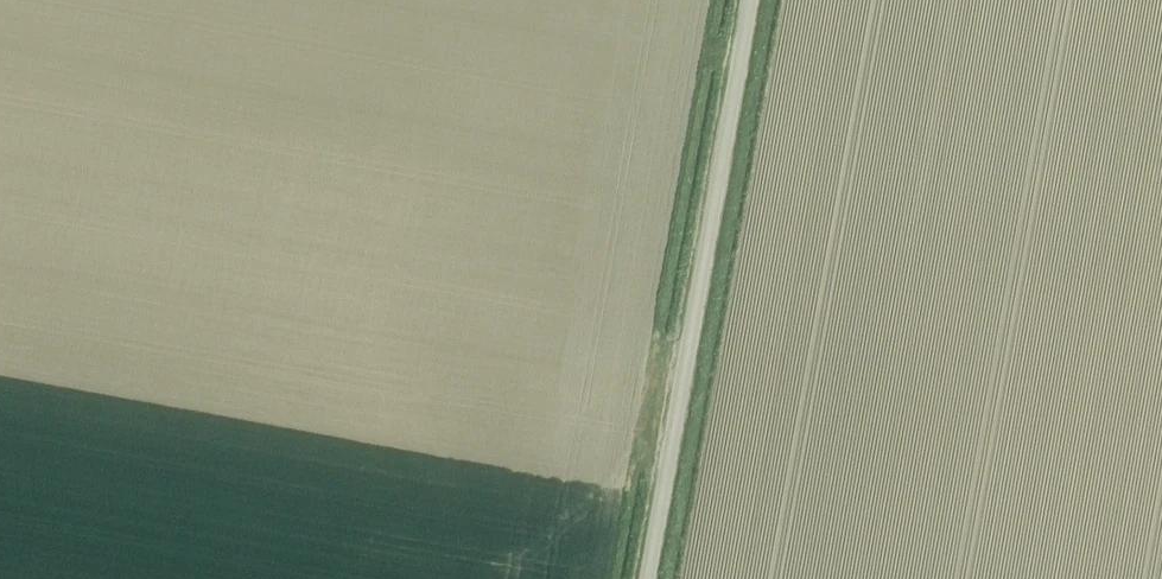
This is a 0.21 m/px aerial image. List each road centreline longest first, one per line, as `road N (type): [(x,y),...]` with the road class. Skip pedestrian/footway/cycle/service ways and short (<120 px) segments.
road 1 (unclassified): [(649,578),(751,0)]

